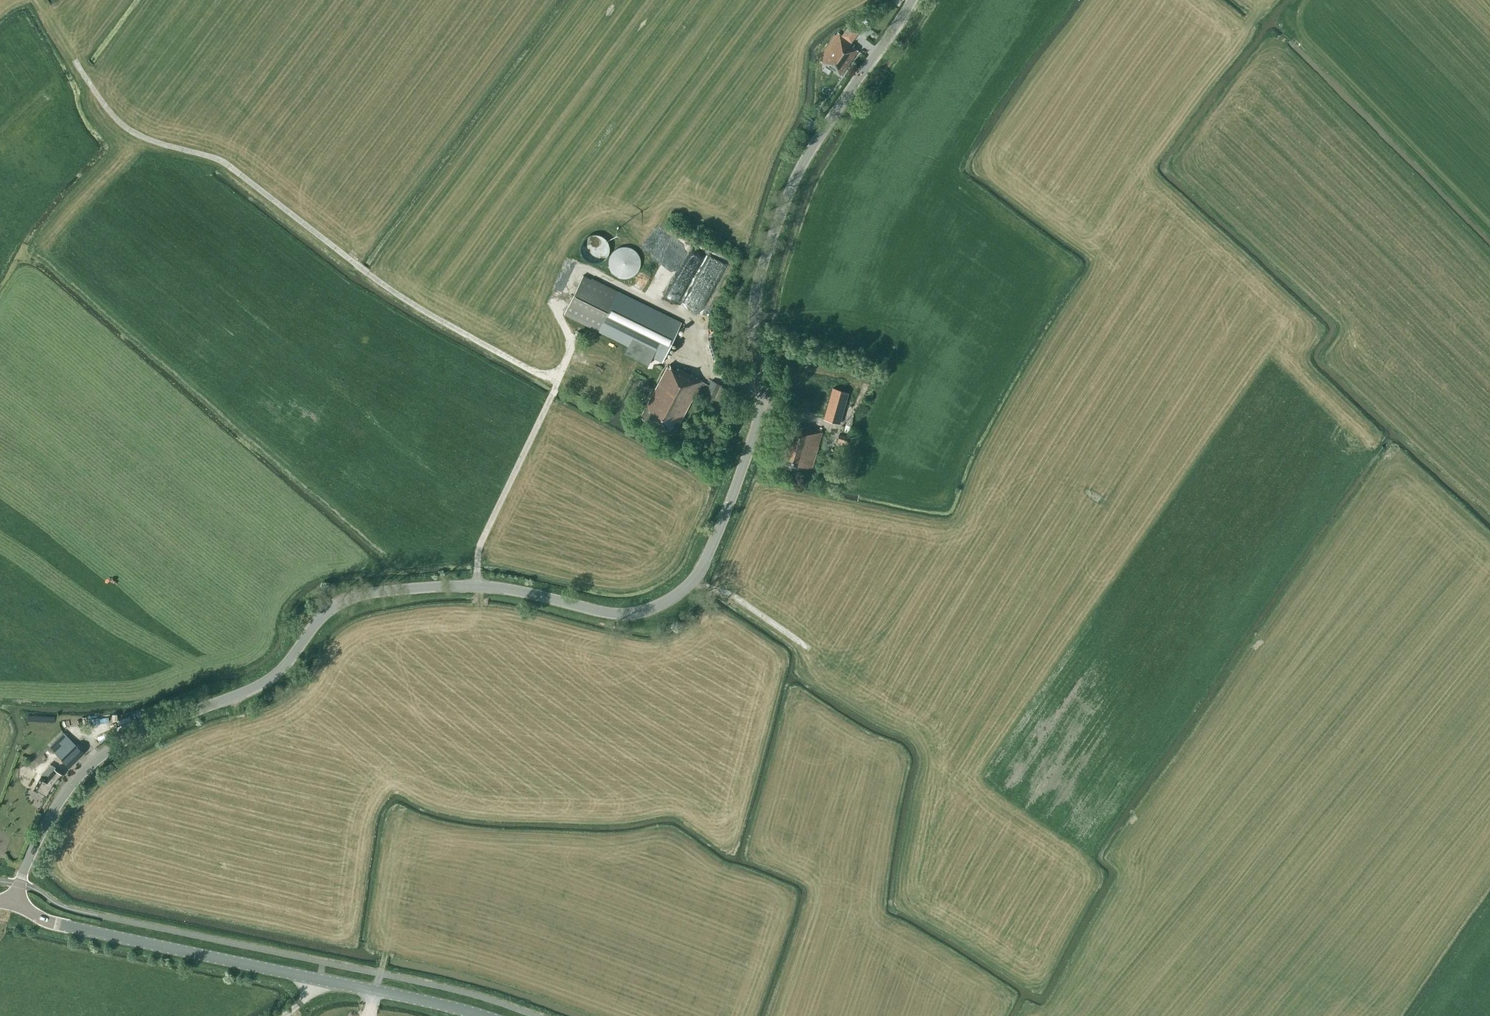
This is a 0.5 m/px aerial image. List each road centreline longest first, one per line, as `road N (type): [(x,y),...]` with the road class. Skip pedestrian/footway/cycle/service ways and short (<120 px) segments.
road 1 (tertiary): [(15,904),(37,840),(66,793),(102,759),(150,728),(262,684),(322,618),(358,597),(477,587),(628,614),(659,606),(688,584),(760,417),(754,309),(773,236),(803,164),(909,0)]
road 2 (tertiary): [(481,1015),(54,924),(15,904)]

